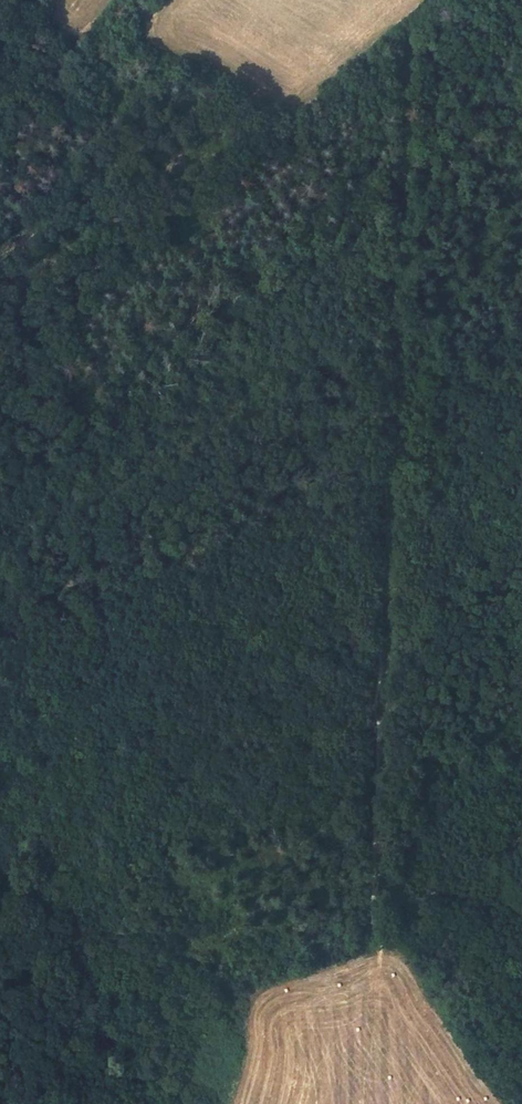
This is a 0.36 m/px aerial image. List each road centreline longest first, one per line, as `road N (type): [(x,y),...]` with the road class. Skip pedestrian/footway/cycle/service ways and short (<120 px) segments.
road 1 (track): [(378,948),(409,45),(404,15)]
road 2 (track): [(521,305),(392,463),(89,604),(74,601),(50,567),(0,455)]

